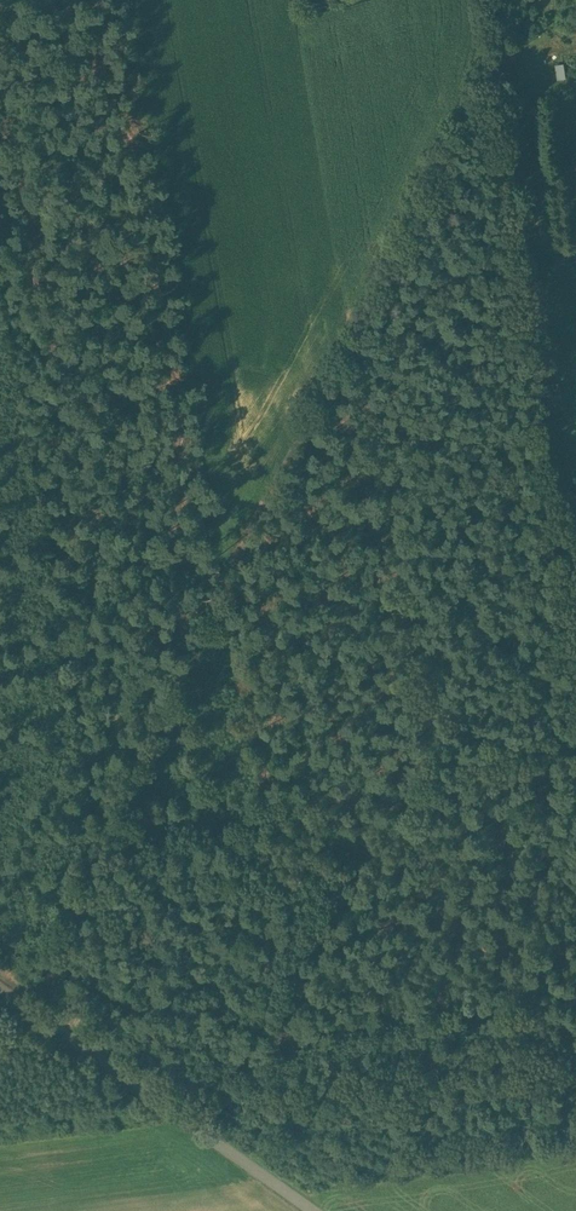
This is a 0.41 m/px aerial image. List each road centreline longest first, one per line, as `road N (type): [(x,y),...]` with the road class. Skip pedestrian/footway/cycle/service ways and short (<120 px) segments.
road 1 (unclassified): [(313,1210),(0,985)]

